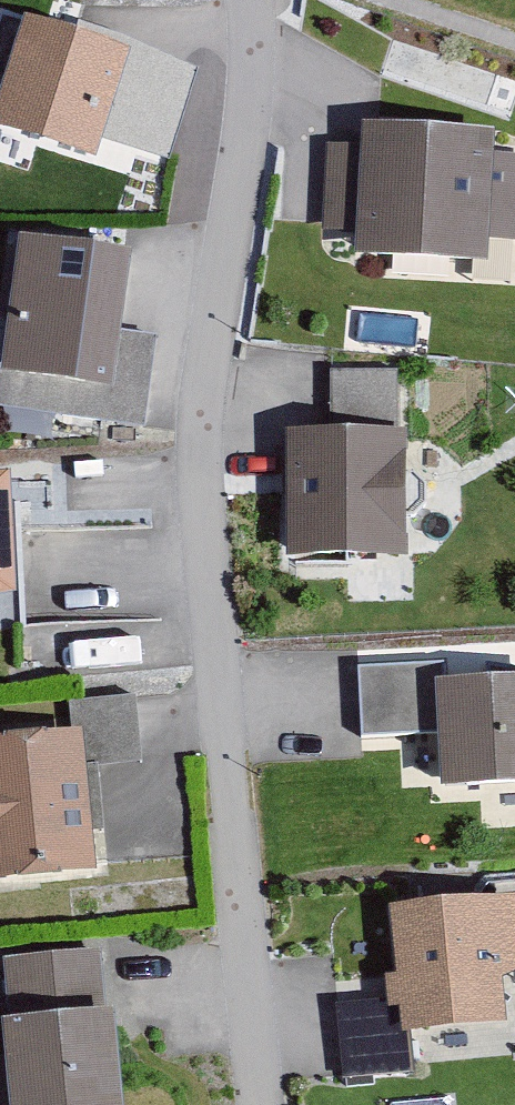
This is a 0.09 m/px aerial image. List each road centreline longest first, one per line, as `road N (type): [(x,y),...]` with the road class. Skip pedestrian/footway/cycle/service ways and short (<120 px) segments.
road 1 (residential): [(255,1104),(195,431),(250,33),(245,0)]

